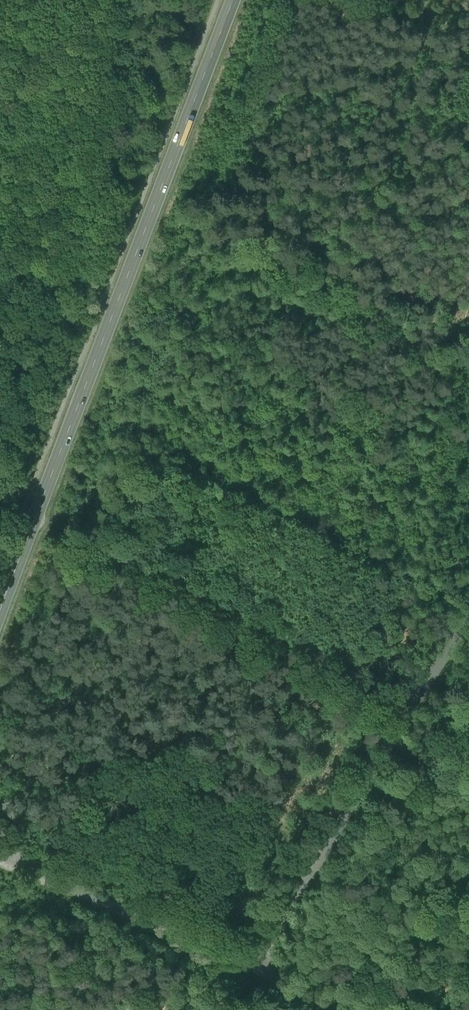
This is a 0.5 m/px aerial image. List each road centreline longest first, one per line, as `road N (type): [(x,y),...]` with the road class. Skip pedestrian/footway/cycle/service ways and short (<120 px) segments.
road 1 (primary): [(0,612),(235,0)]
road 2 (unclassified): [(468,614),(251,955)]
road 3 (unclassified): [(0,852),(219,959),(251,955)]

